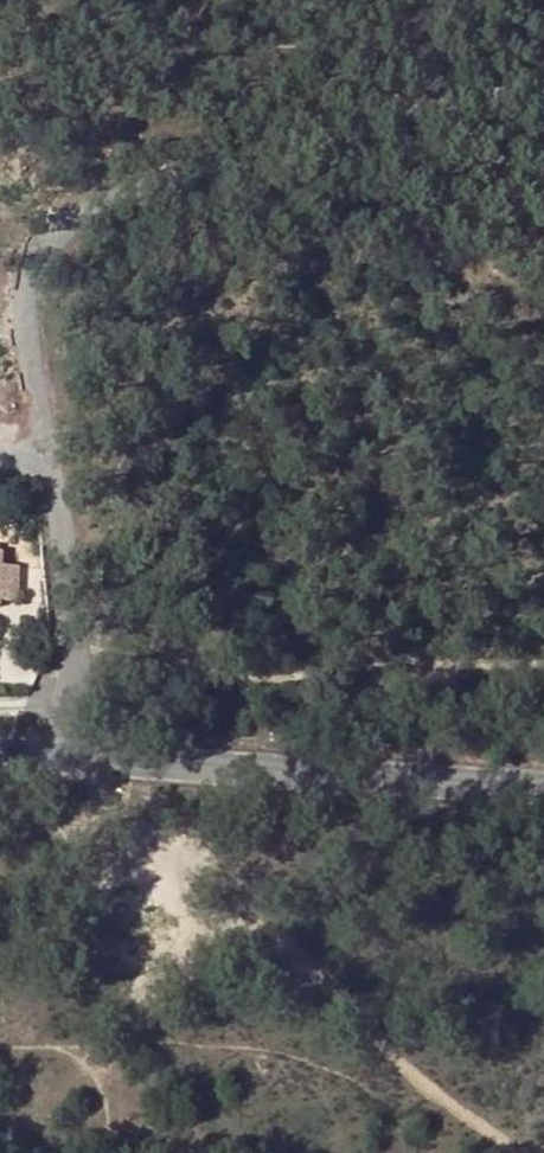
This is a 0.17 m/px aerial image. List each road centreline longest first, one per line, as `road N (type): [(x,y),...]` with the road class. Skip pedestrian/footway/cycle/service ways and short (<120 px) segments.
road 1 (unclassified): [(43,465),(29,326),(41,260),(69,186),(132,133),(201,110),(543,75)]
road 2 (tertiary): [(543,790),(59,758)]
road 3 (unclassified): [(59,758),(73,636),(43,465)]

